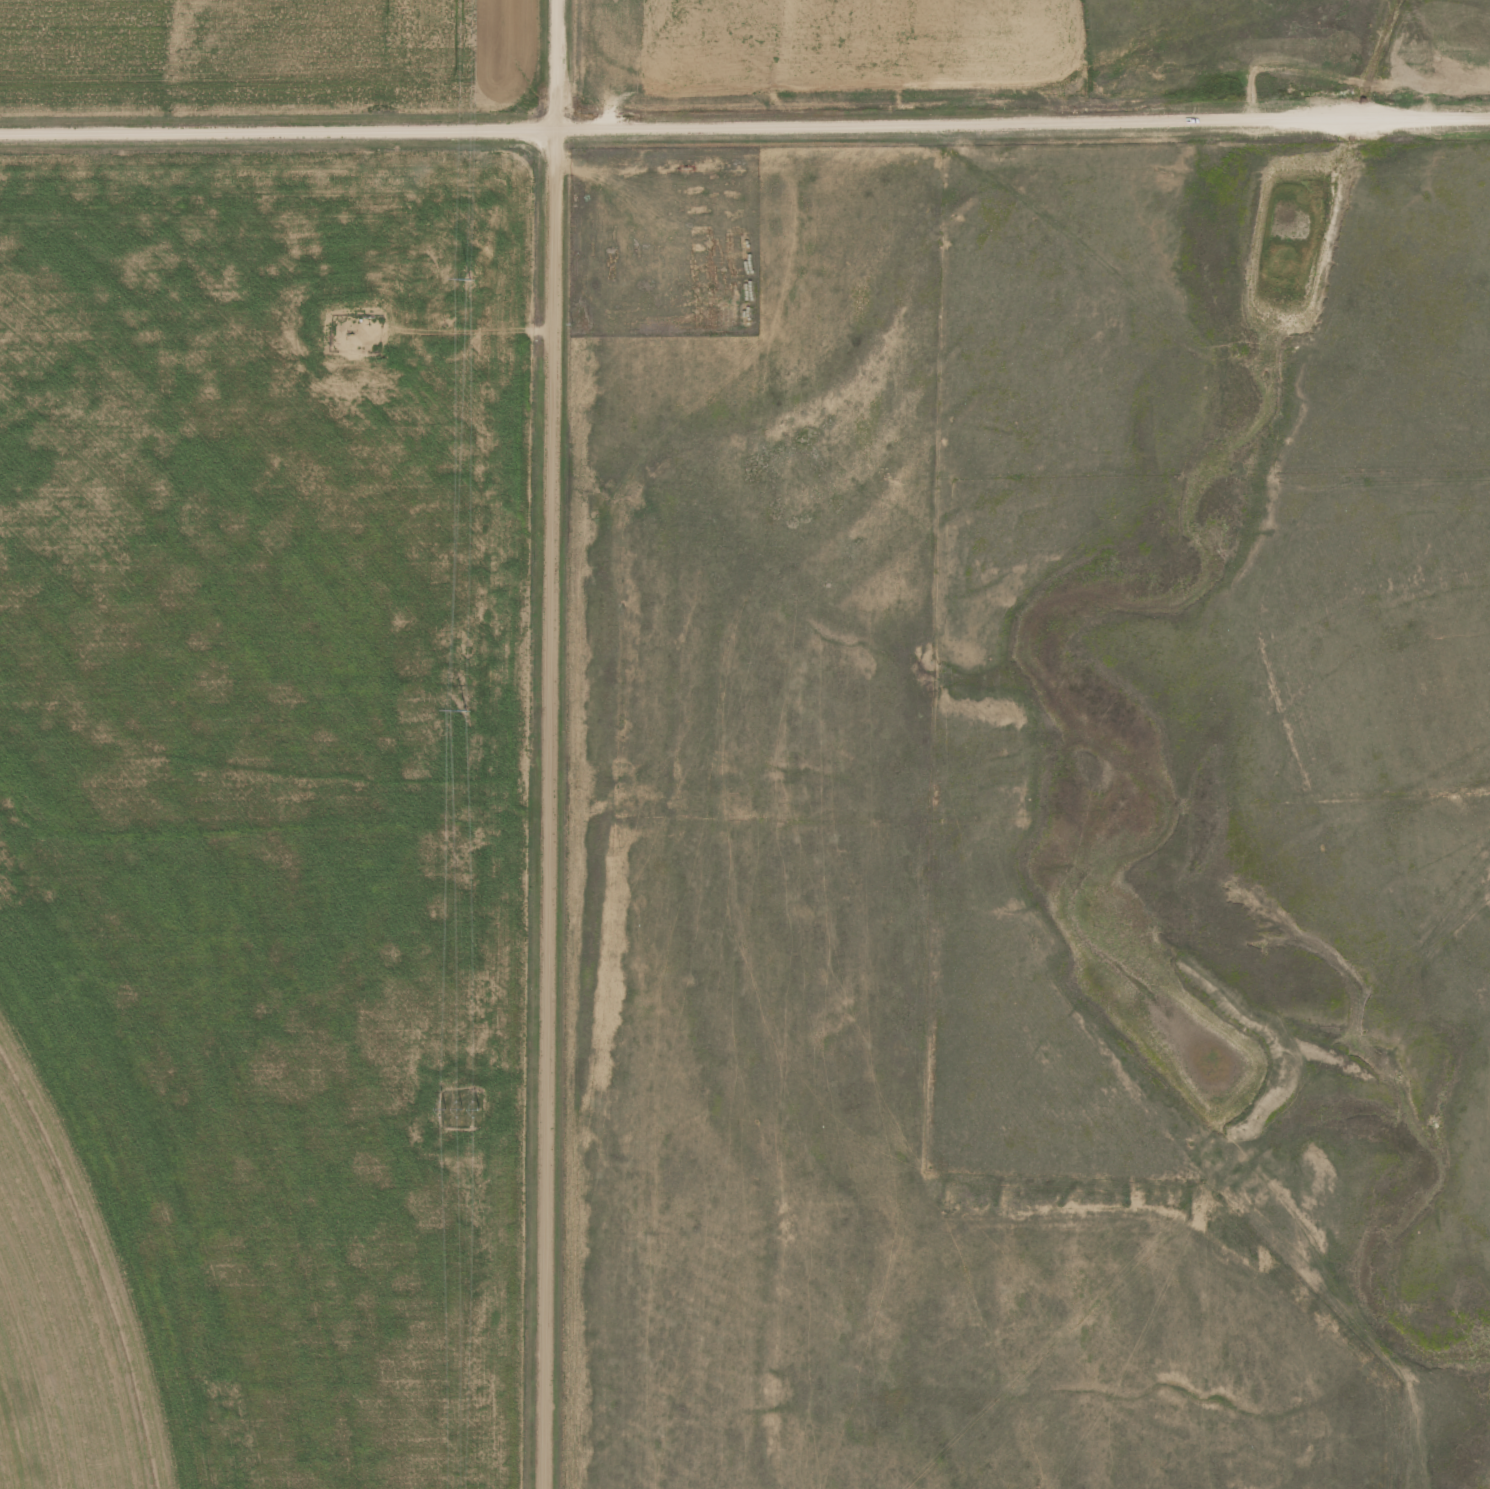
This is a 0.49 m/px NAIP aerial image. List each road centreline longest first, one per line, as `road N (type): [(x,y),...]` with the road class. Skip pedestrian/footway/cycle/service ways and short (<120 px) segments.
road 1 (residential): [(1489,118),(0,129)]
road 2 (residential): [(549,1488),(562,0)]

